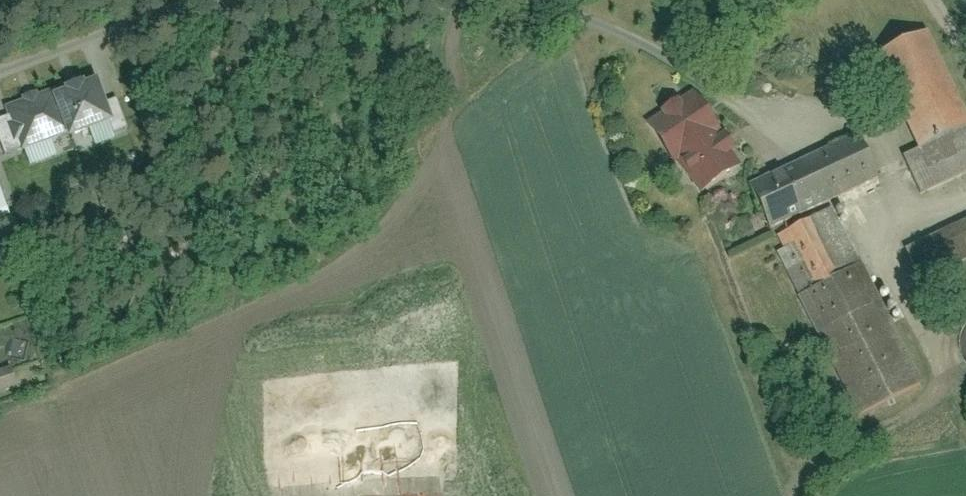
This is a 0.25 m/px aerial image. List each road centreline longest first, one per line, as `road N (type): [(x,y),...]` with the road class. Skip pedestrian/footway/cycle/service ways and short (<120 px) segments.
road 1 (residential): [(0,75),(205,0)]

